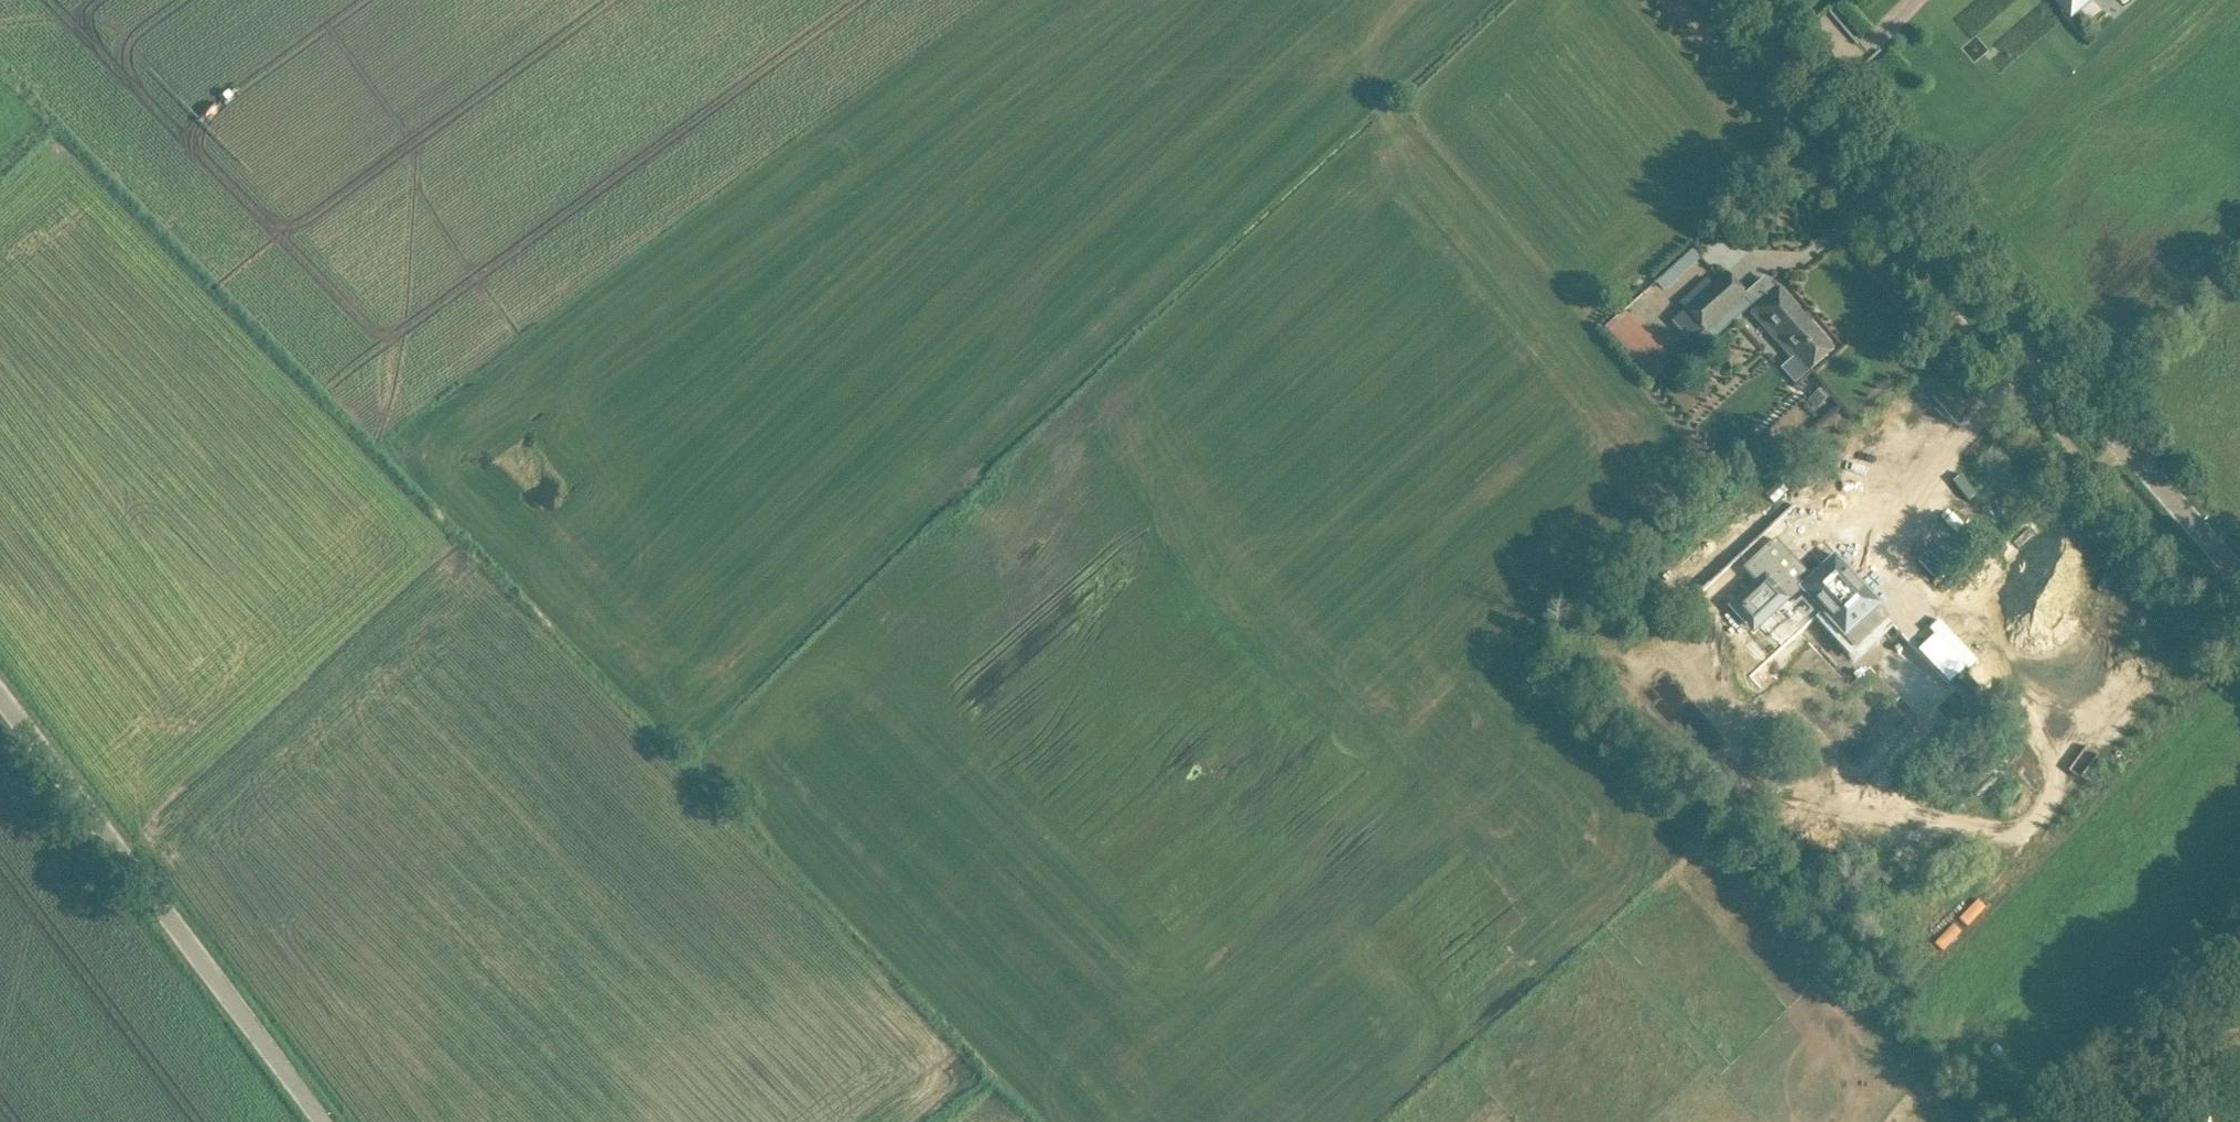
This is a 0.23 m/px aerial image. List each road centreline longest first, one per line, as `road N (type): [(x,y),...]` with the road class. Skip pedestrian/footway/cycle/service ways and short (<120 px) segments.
road 1 (tertiary): [(2239,579),(1733,0)]
road 2 (unclassified): [(316,1121),(0,712)]

